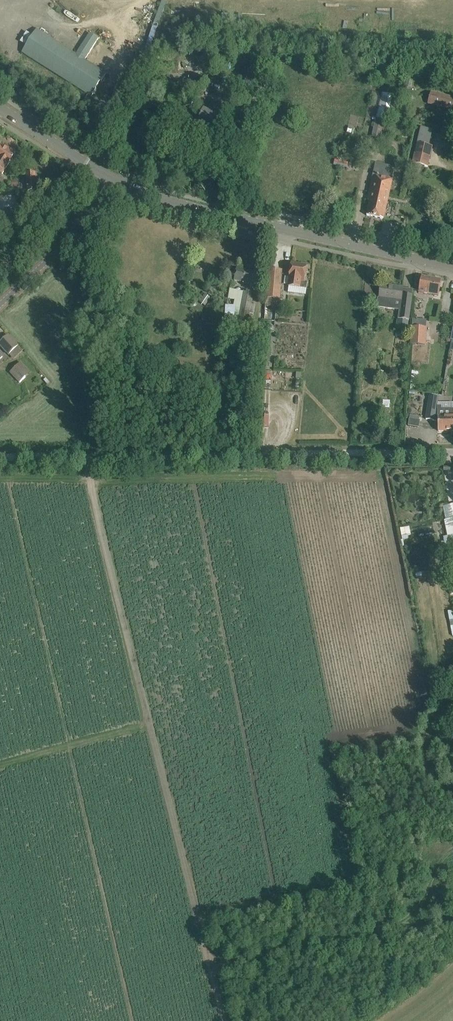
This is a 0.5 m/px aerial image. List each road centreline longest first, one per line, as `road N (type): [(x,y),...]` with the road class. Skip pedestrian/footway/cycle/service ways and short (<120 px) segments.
road 1 (track): [(218,1020),(90,456),(0,456)]
road 2 (unclassified): [(452,457),(90,456)]
road 3 (tertiary): [(452,268),(191,208),(128,185)]
road 4 (tertiary): [(128,185),(0,105)]

